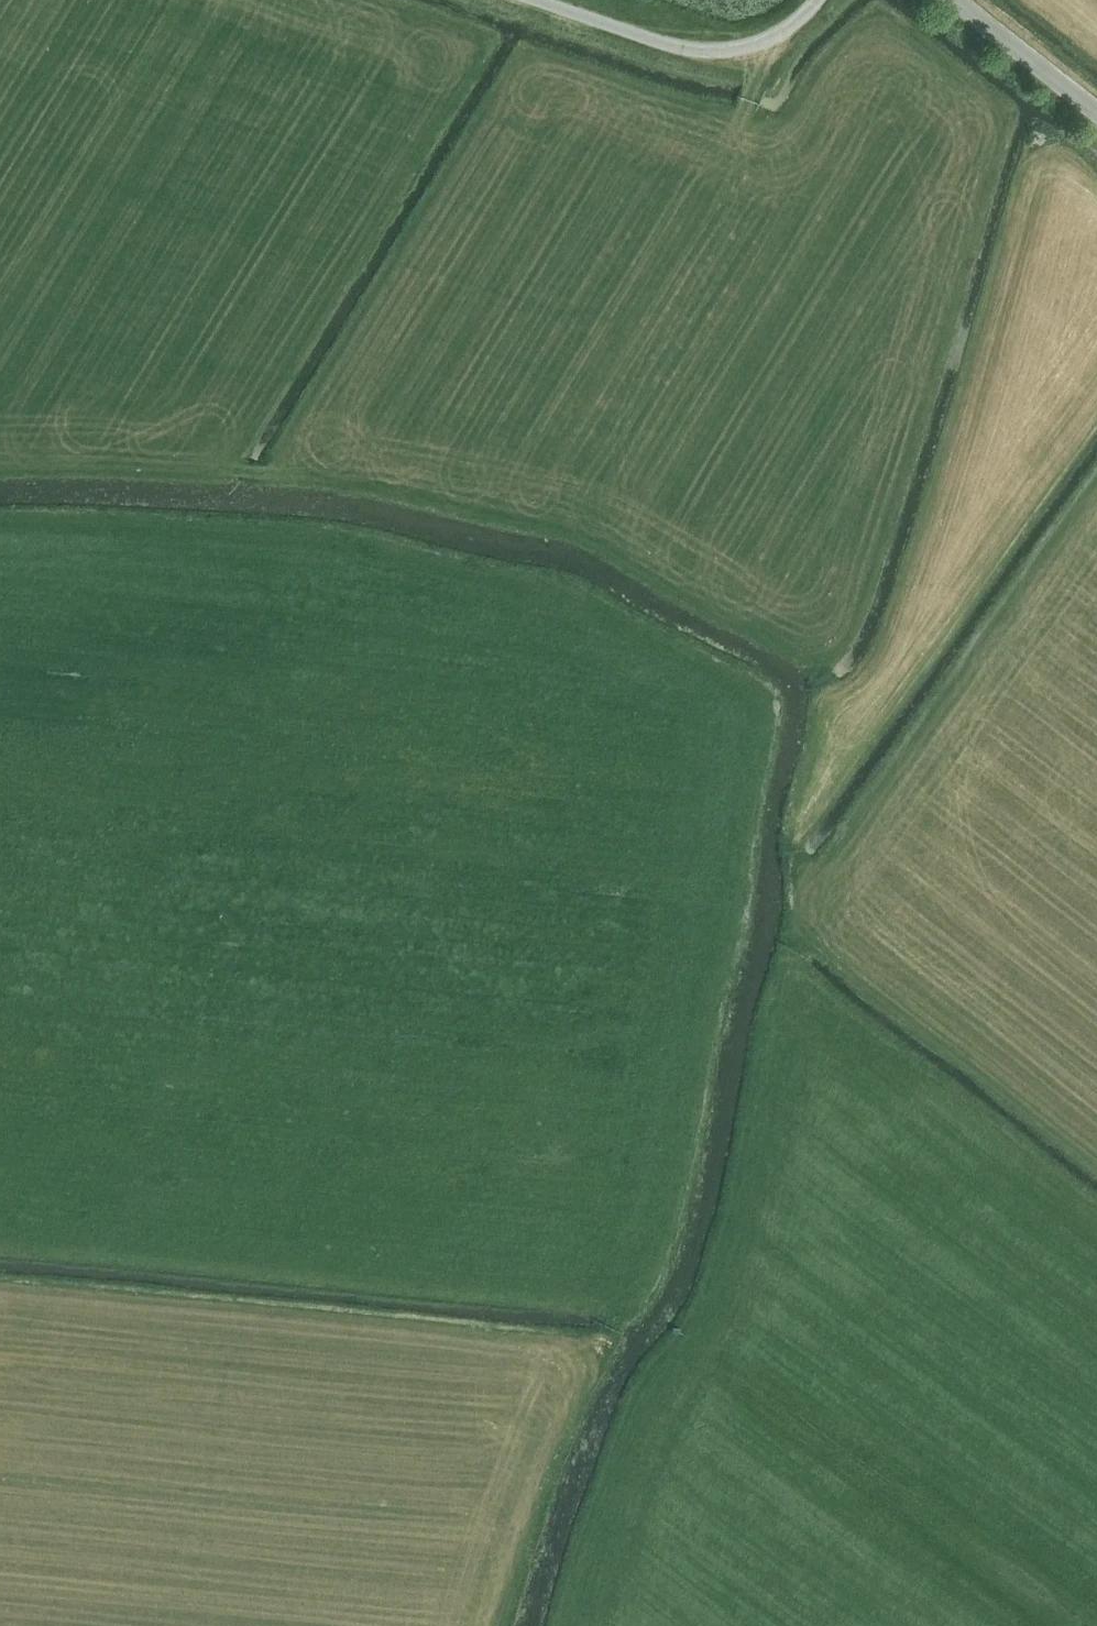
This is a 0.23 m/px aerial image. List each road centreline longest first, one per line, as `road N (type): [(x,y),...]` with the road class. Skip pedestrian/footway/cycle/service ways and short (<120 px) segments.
road 1 (unclassified): [(537,0),(702,51),(758,43),(818,0)]
road 2 (unclassified): [(1096,111),(957,0)]

